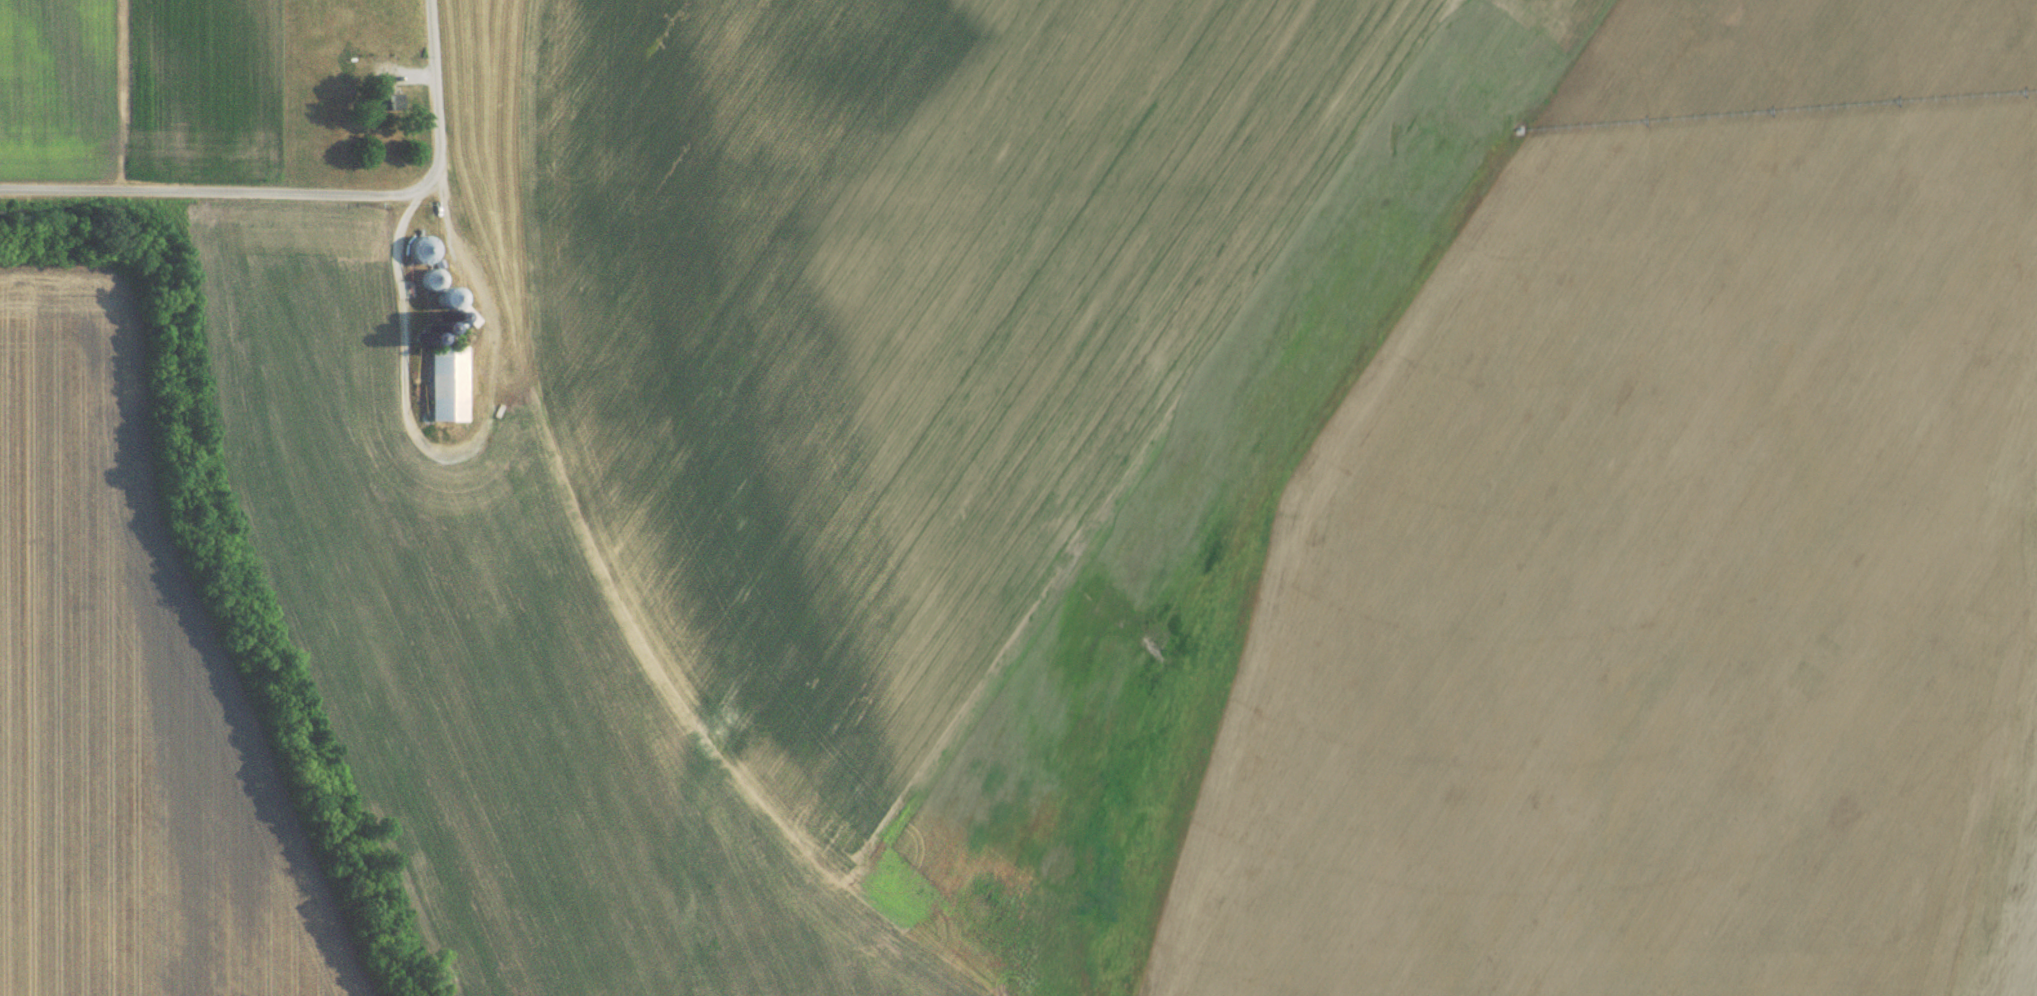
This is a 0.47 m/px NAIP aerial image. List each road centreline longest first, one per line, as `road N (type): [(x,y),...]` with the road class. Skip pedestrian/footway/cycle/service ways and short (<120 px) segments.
road 1 (residential): [(0,197),(415,199),(430,189),(440,154),(431,0)]

